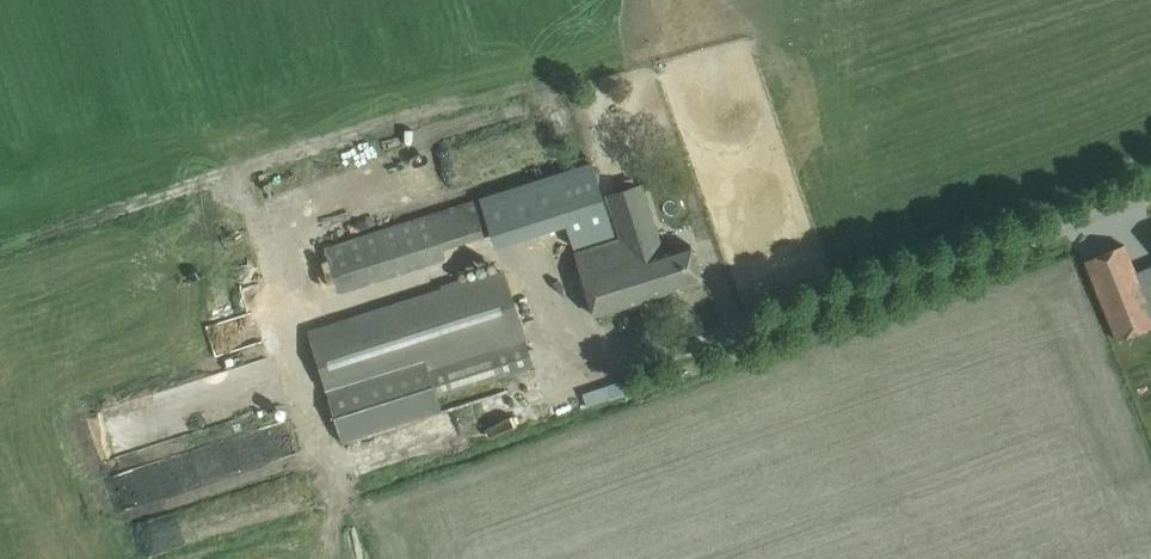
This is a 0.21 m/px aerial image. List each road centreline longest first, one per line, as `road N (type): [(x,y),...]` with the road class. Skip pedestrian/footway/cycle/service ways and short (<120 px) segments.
road 1 (unclassified): [(303,379),(346,490),(363,490),(1150,202)]
road 2 (track): [(303,379),(190,0)]

